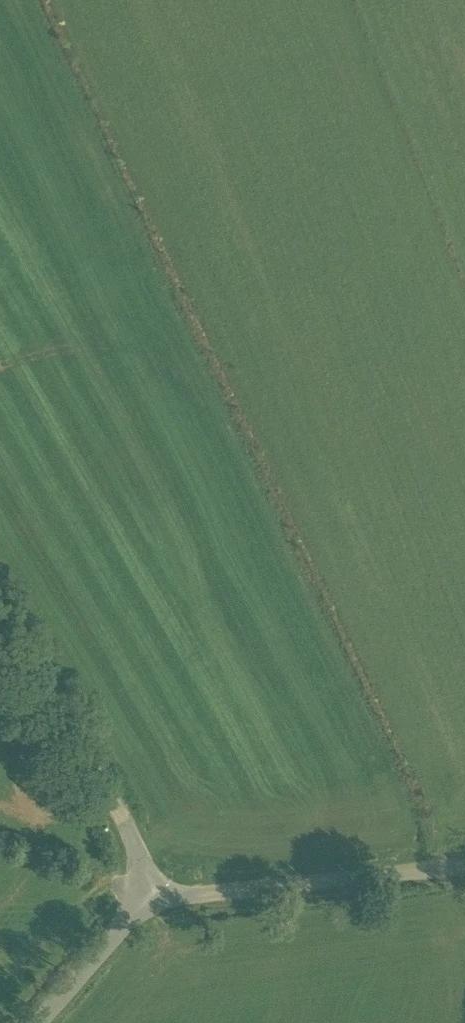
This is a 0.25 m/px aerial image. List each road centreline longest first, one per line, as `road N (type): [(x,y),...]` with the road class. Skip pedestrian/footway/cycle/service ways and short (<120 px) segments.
road 1 (unclassified): [(153,896),(0,619)]
road 2 (unclassified): [(153,896),(464,866)]
road 3 (unclassified): [(38,1022),(153,896)]

